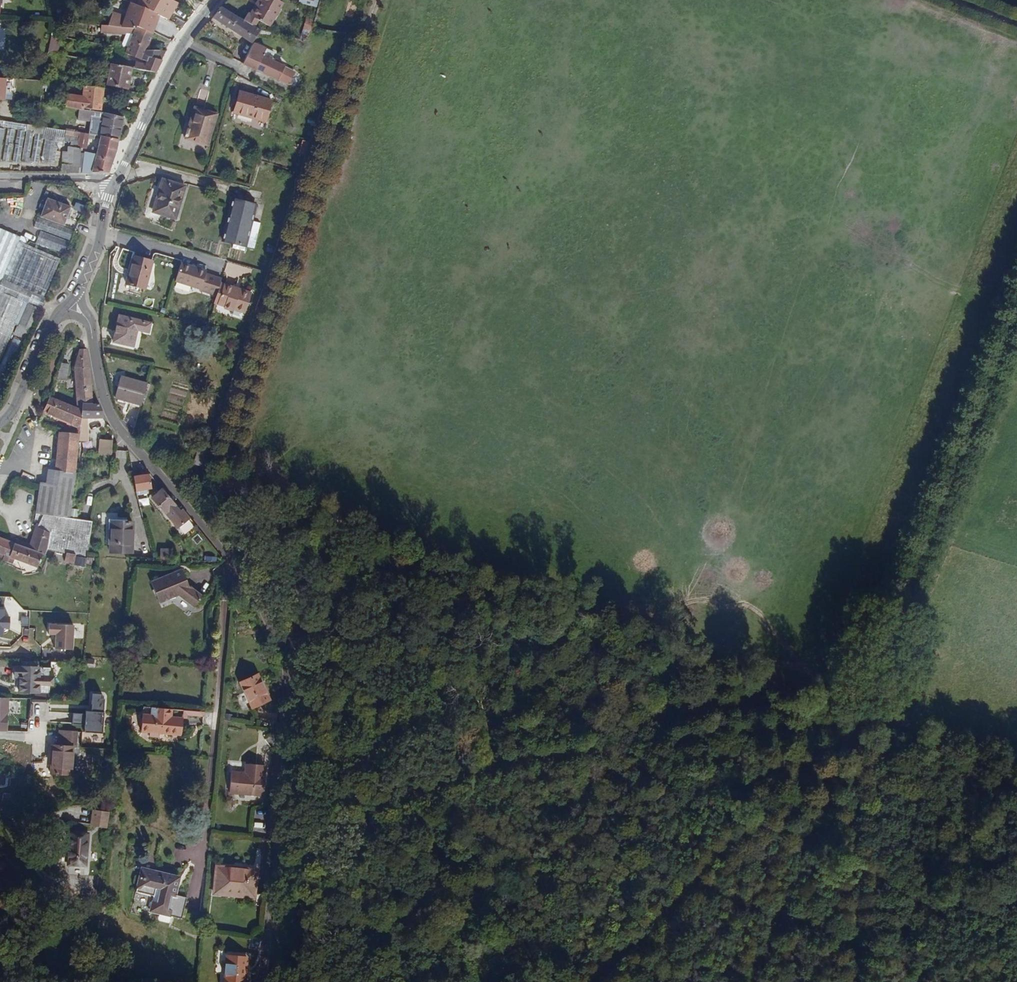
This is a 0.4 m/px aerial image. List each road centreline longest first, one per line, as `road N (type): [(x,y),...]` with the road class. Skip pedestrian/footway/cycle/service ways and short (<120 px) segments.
road 1 (track): [(239,489),(848,723)]
road 2 (track): [(374,0),(210,465),(239,489)]
road 3 (track): [(848,723),(404,777)]
road 4 (track): [(1016,326),(899,629),(848,723)]
road 5 (track): [(773,919),(404,777)]
road 6 (track): [(608,981),(848,723)]
road 7 (track): [(404,777),(239,489)]
road 8 (residential): [(230,564),(204,856),(191,891)]
road 9 (residential): [(66,303),(88,326),(112,424),(230,564)]
road 10 (residential): [(230,564),(286,652),(269,829)]
road 11 (track): [(848,723),(854,981)]
road 12 (track): [(501,981),(404,777)]
road 13 (tertiary): [(114,185),(163,78),(217,0)]
road 14 (track): [(404,777),(511,594)]
road 15 (track): [(848,723),(773,919)]
road 16 (track): [(848,723),(1016,793)]
road 17 (tertiary): [(0,421),(66,303)]
road 18 (tertiary): [(66,303),(99,242),(114,185)]

